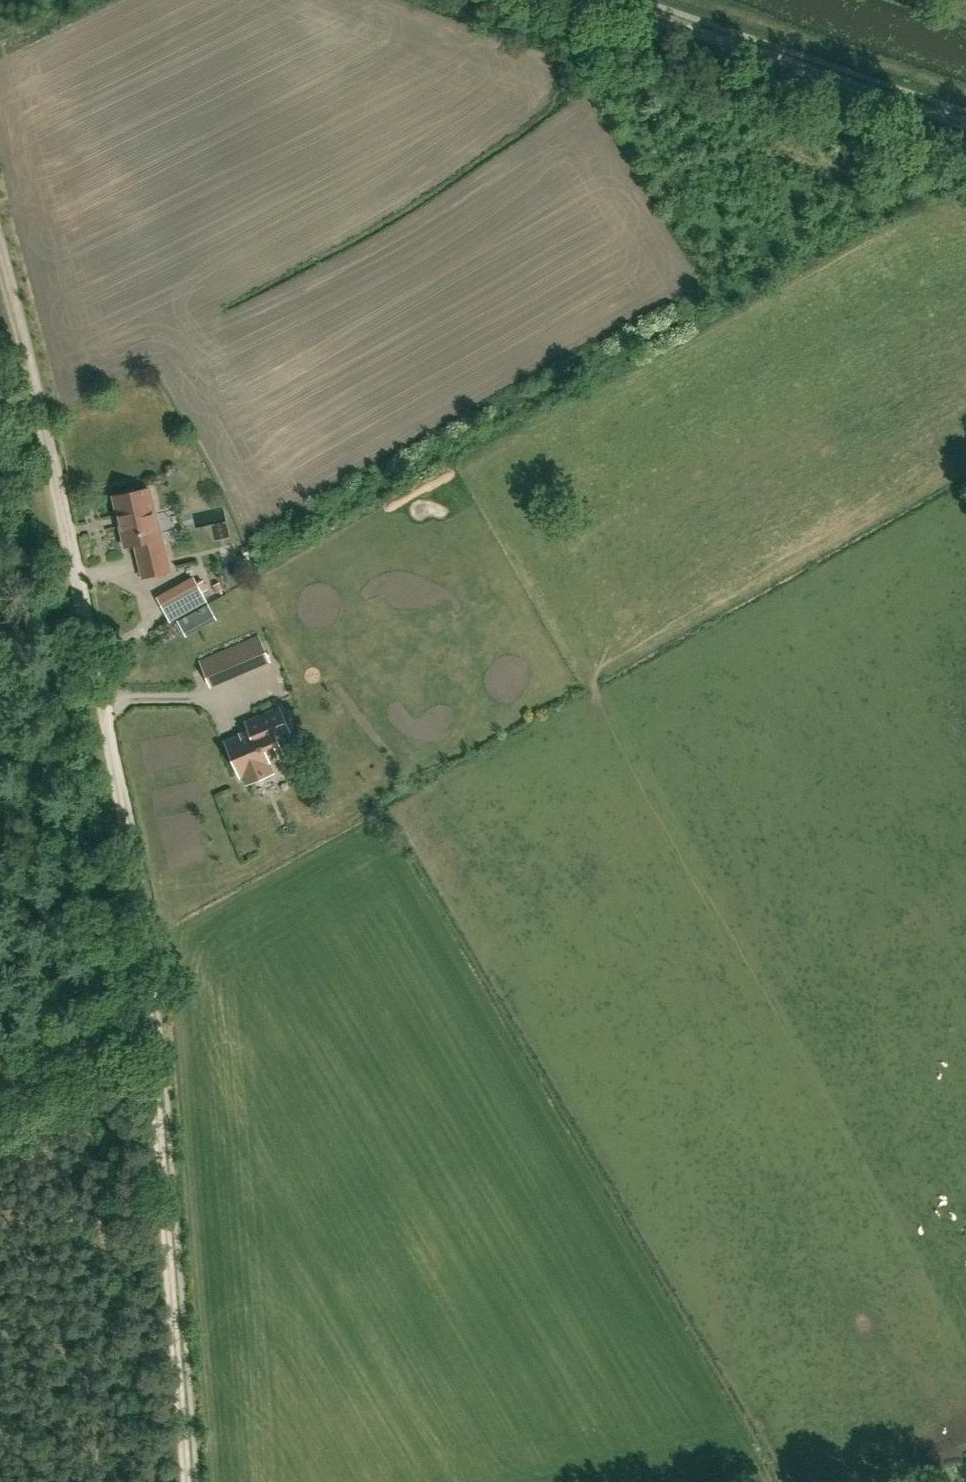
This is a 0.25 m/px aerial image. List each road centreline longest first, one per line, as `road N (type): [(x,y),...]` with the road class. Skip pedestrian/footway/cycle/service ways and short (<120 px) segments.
road 1 (track): [(187,1481),(134,859),(0,269)]
road 2 (track): [(965,125),(597,0)]

